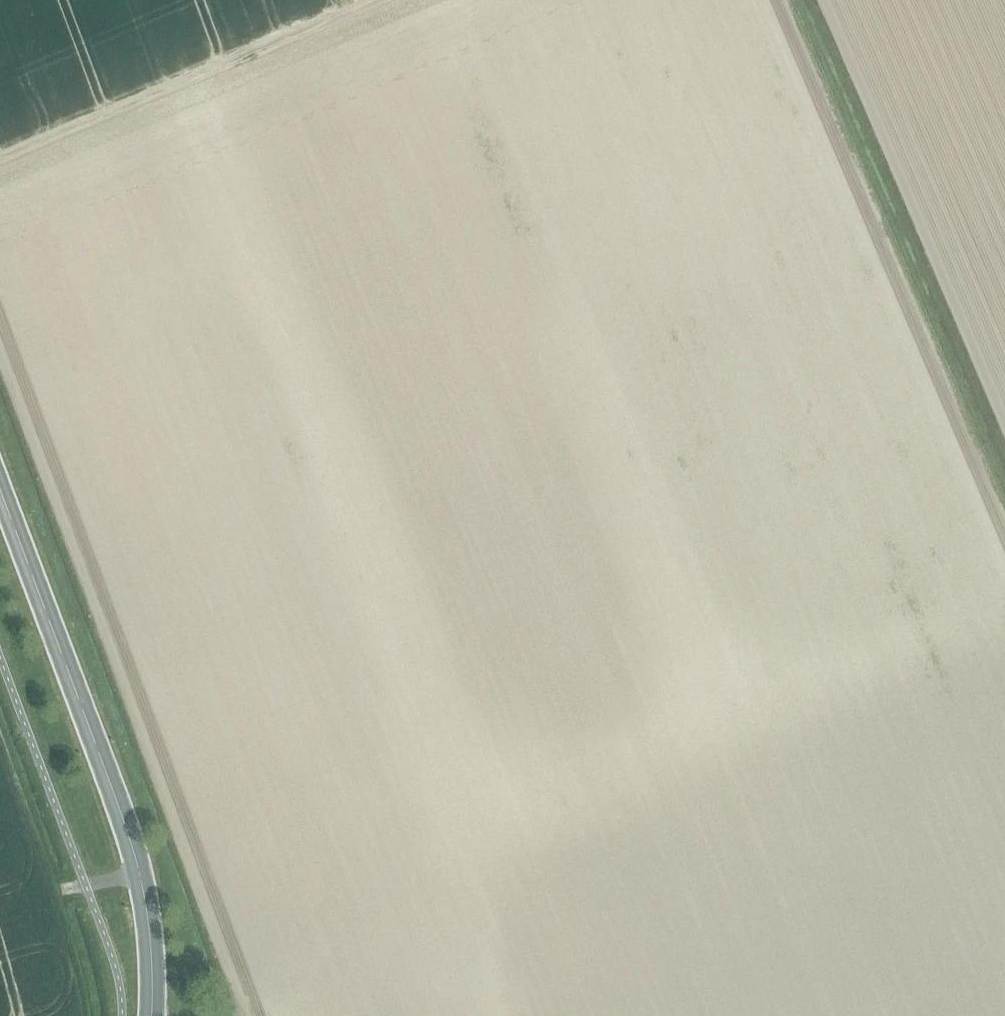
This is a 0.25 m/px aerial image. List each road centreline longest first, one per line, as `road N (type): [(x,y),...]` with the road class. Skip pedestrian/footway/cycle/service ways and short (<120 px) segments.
road 1 (primary): [(149,1015),(148,918),(134,851),(0,492)]

